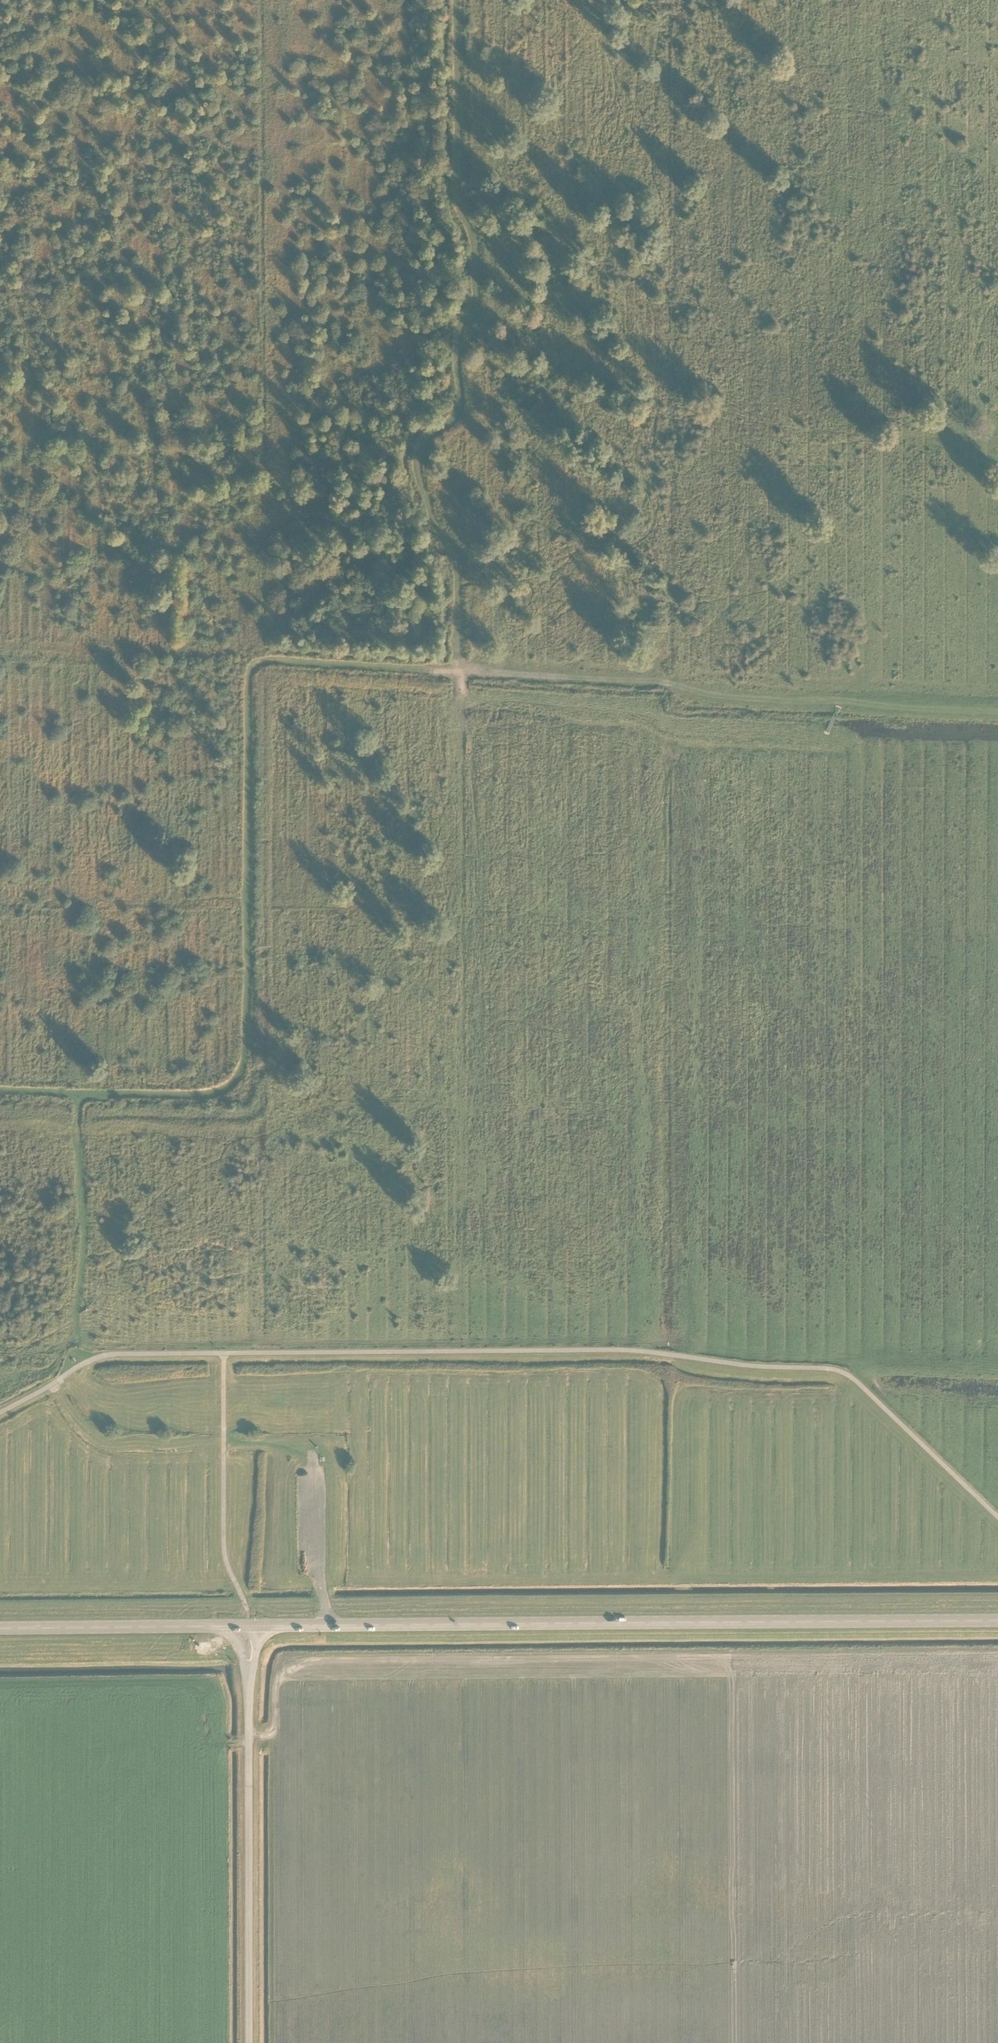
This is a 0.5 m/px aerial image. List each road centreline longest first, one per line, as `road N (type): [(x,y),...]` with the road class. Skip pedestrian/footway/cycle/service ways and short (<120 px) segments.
road 1 (secondary): [(249,1625),(997,1620)]
road 2 (unclassified): [(249,2042),(249,1625)]
road 3 (secondary): [(0,1627),(249,1625)]

